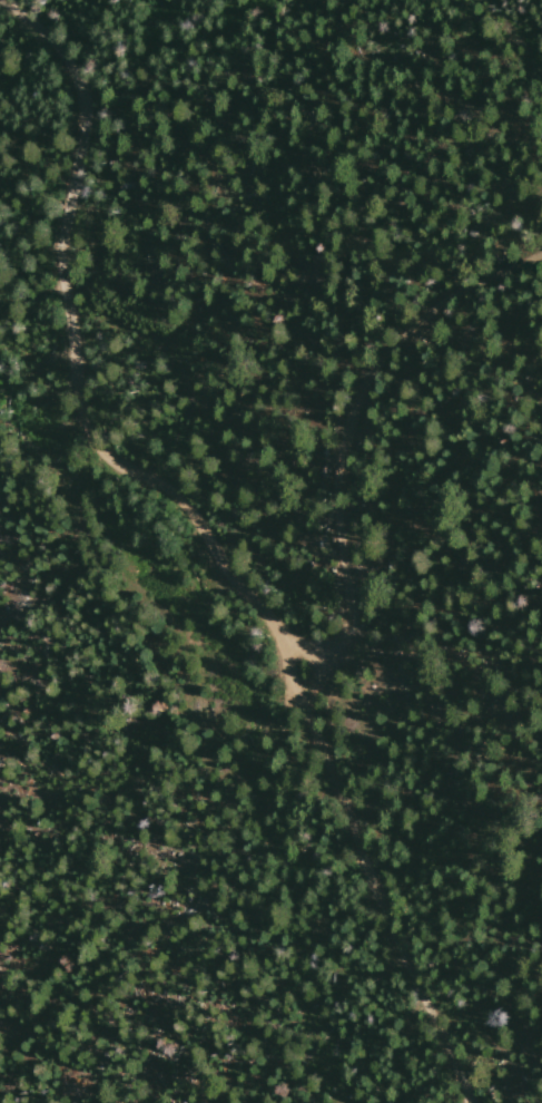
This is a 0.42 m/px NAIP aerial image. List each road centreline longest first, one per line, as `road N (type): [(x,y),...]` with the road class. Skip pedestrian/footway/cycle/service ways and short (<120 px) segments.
road 1 (track): [(469,1102),(268,619),(191,516),(120,459),(83,409),(66,260),(78,119),(72,84),(50,45),(0,0)]
road 2 (track): [(285,653),(344,633),(351,615),(338,474),(352,417),(381,363),(454,300),(541,257)]

